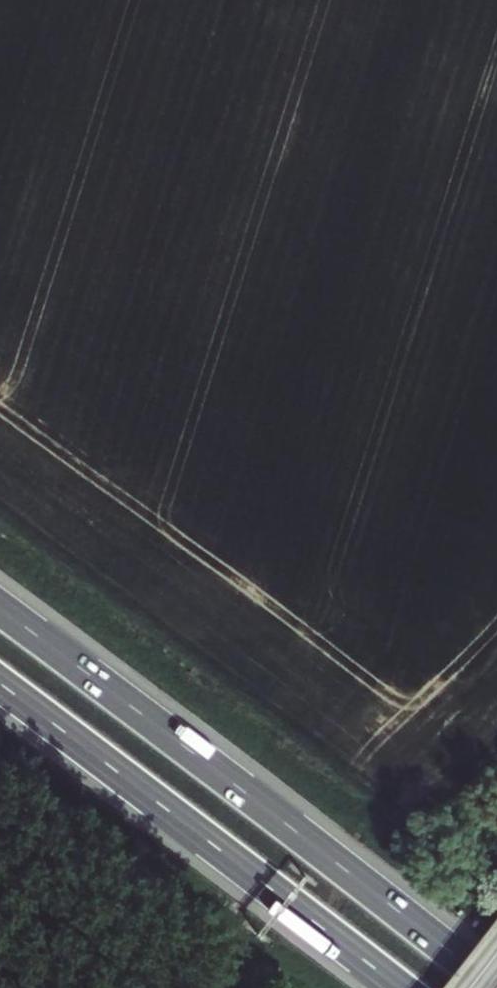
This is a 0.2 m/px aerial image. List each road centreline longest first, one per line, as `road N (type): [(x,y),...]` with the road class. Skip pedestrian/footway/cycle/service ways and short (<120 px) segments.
road 1 (motorway): [(495,987),(0,609)]
road 2 (motorway): [(0,685),(398,987)]

